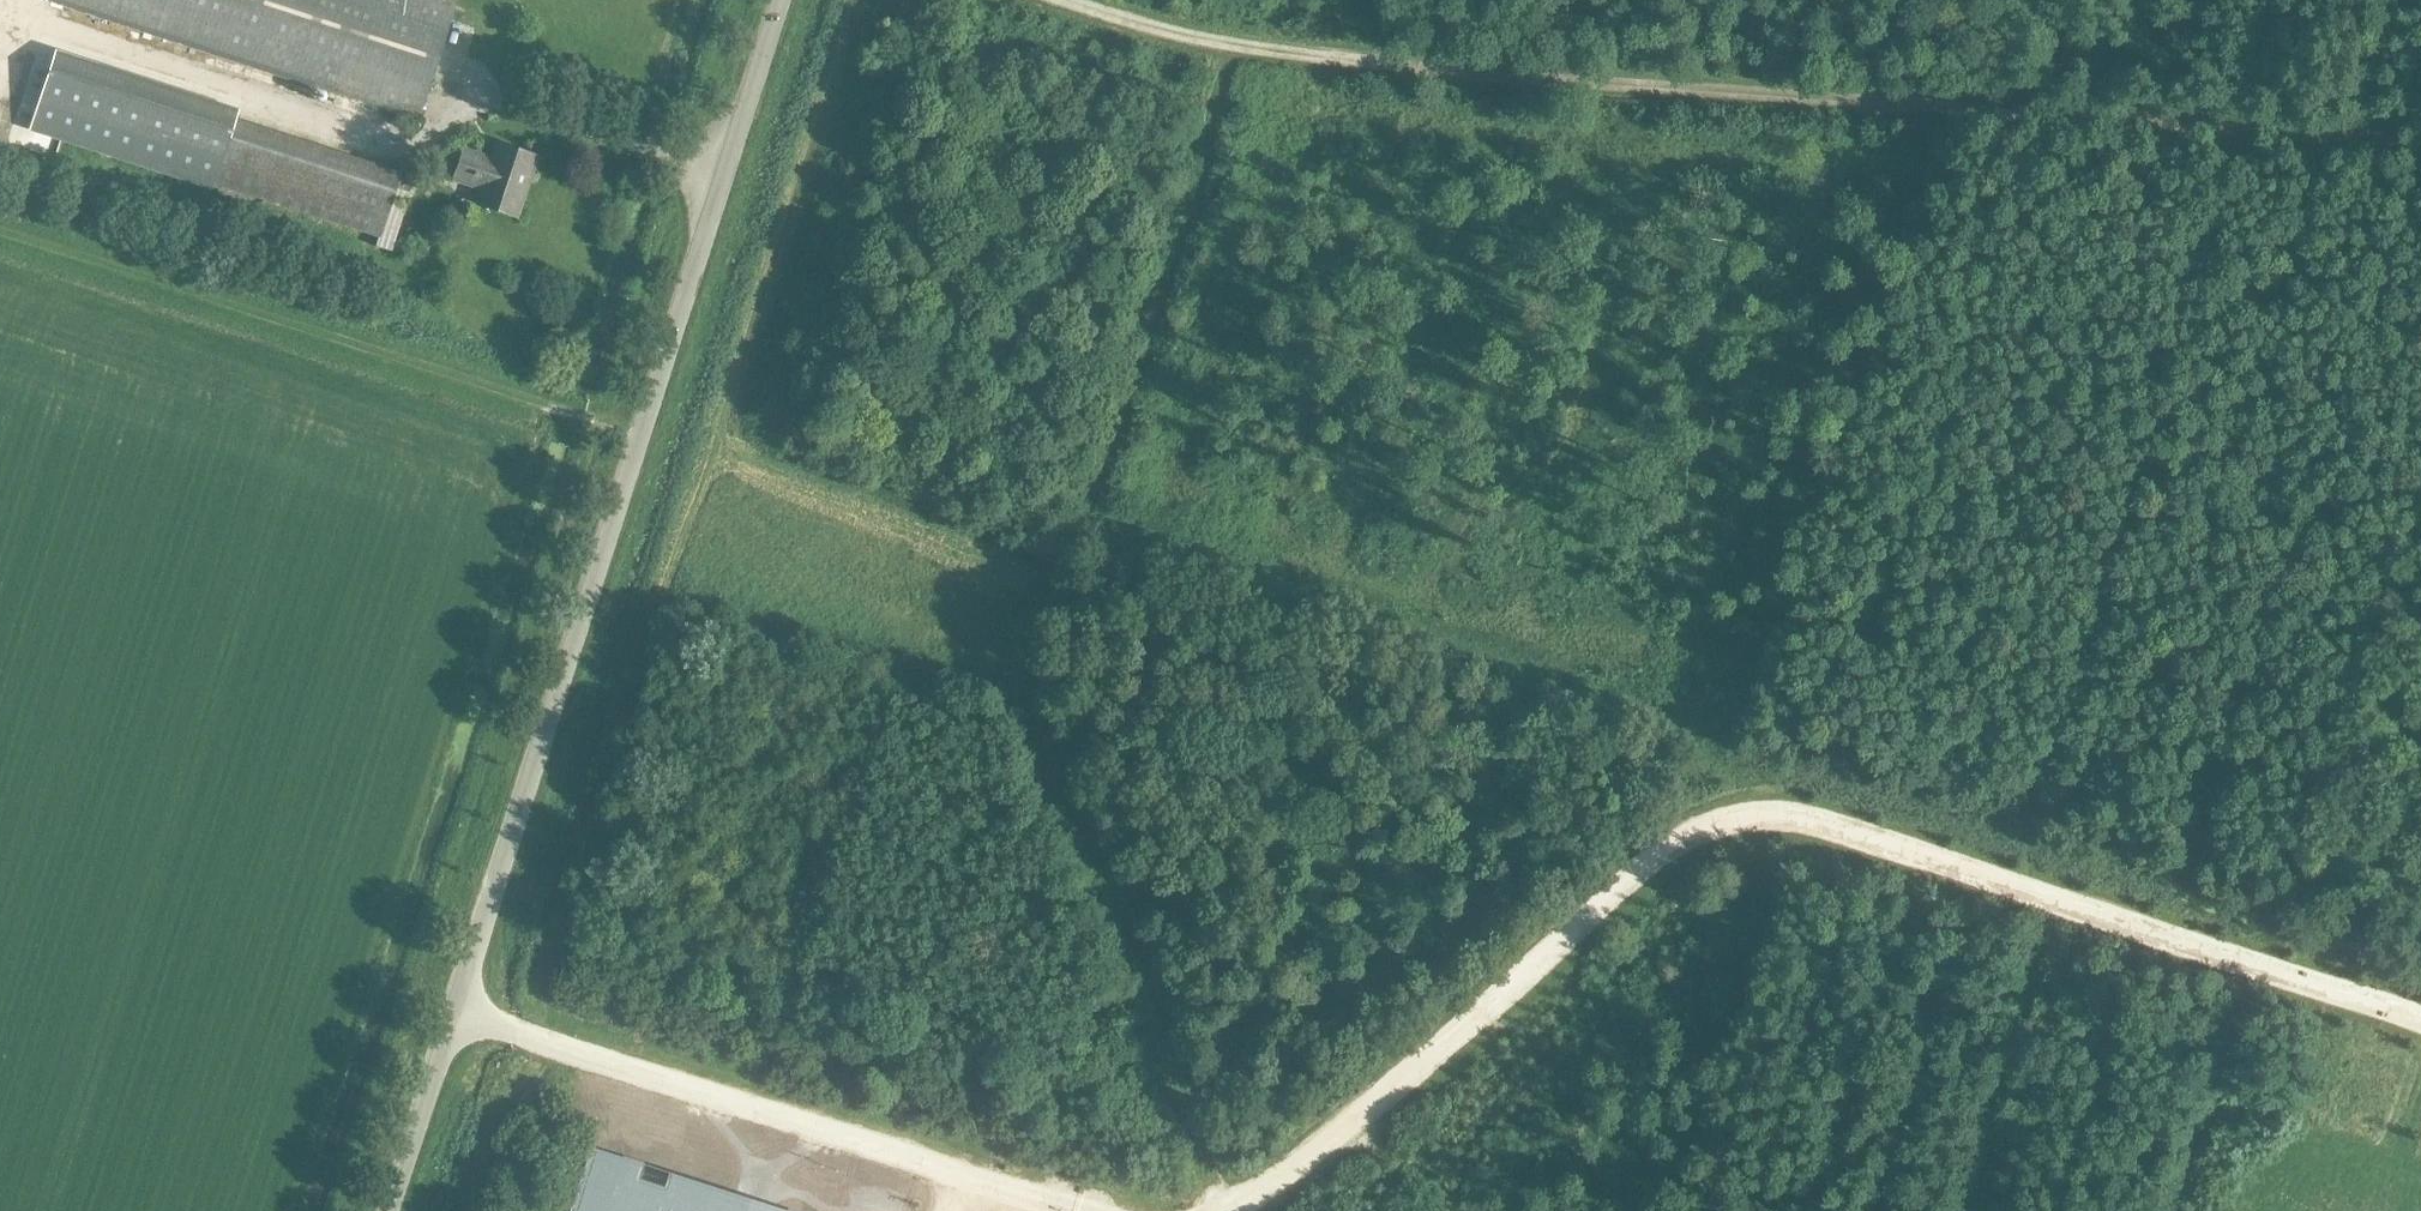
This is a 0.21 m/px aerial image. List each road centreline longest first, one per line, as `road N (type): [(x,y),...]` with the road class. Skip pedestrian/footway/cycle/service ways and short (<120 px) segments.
road 1 (unclassified): [(393,1210),(787,0)]
road 2 (track): [(1226,1210),(1151,966),(1029,693),(1028,617),(1083,518)]
road 3 (track): [(0,228),(645,435)]
road 4 (track): [(1083,518),(1205,160),(1236,43)]

